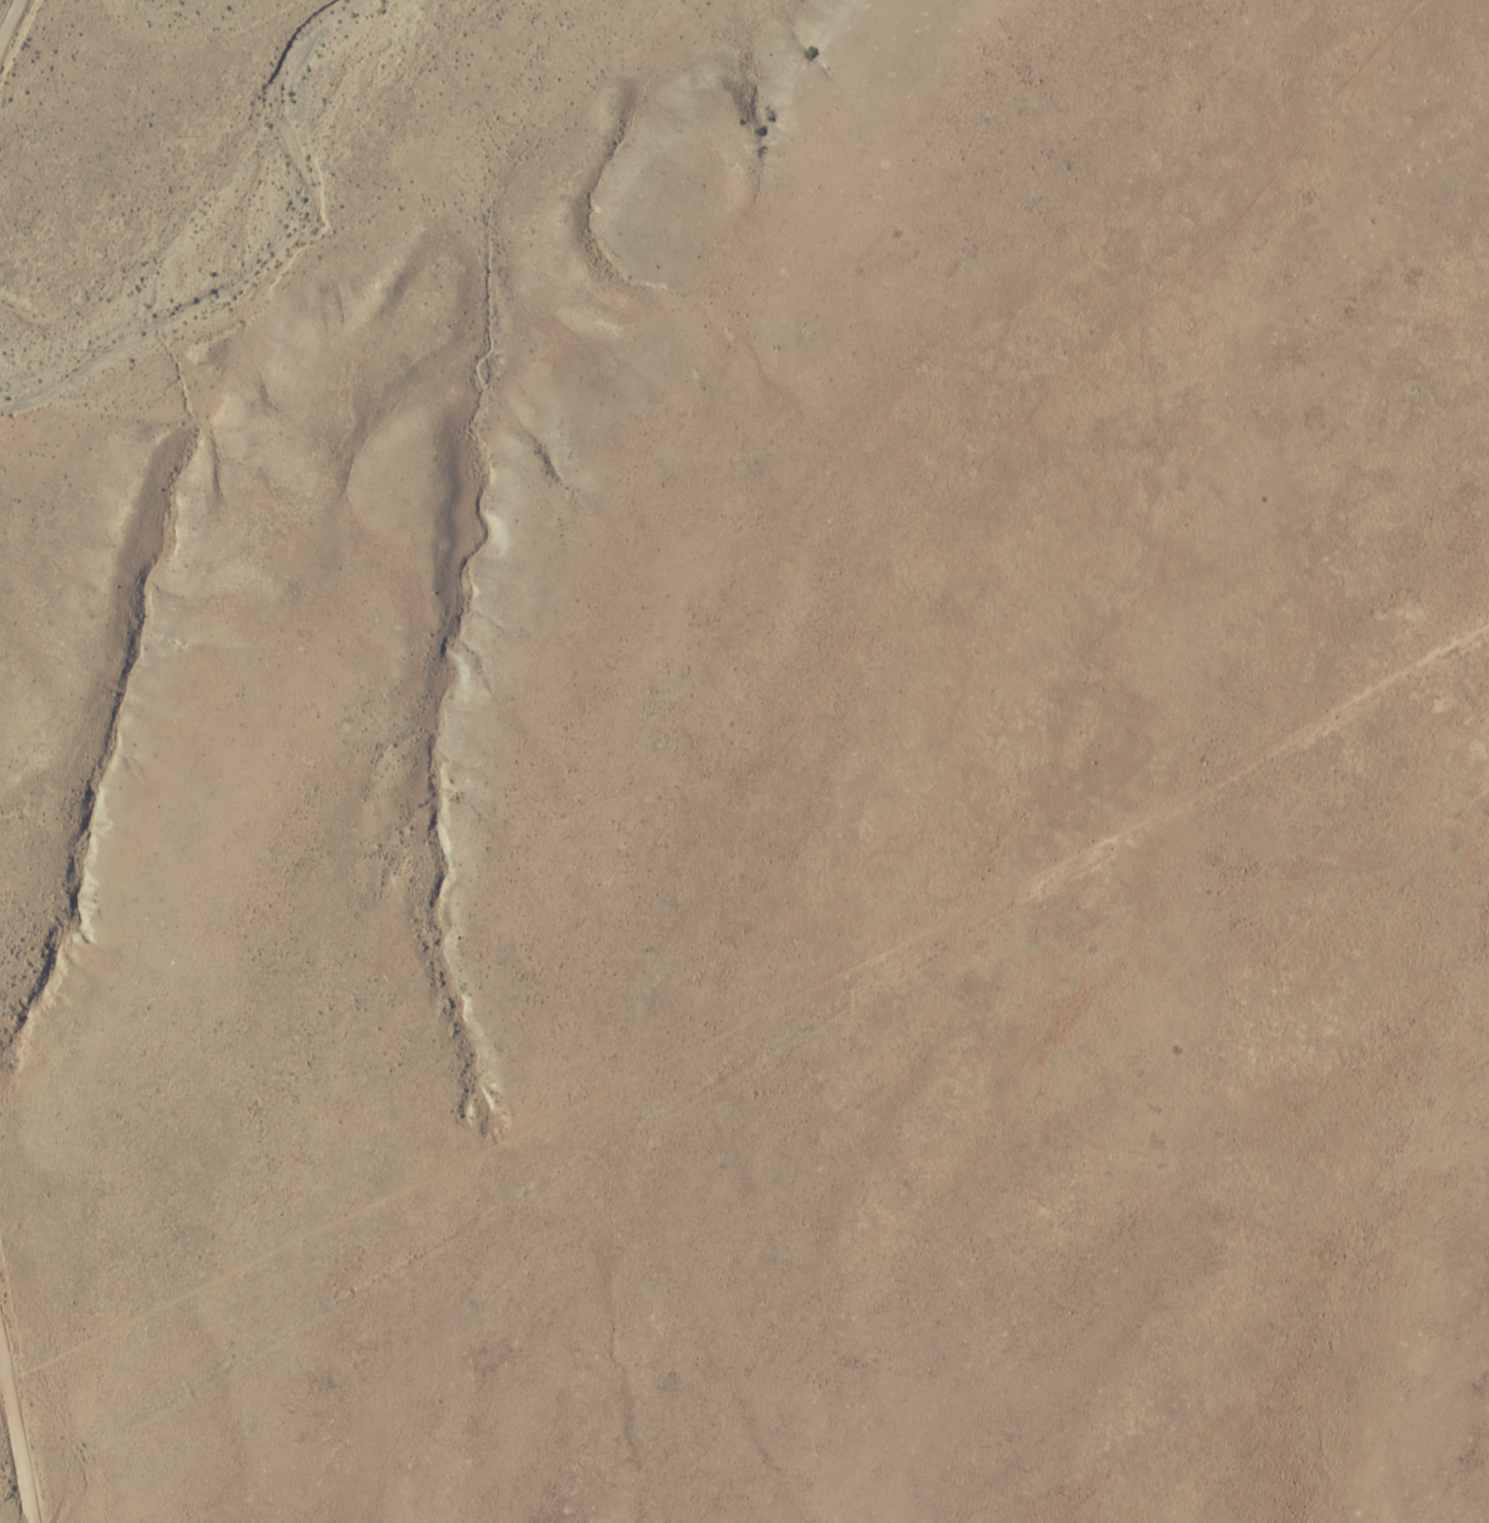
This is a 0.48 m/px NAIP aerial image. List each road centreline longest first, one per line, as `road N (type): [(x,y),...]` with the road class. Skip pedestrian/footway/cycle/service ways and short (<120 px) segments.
road 1 (tertiary): [(0,1338),(35,1522)]

